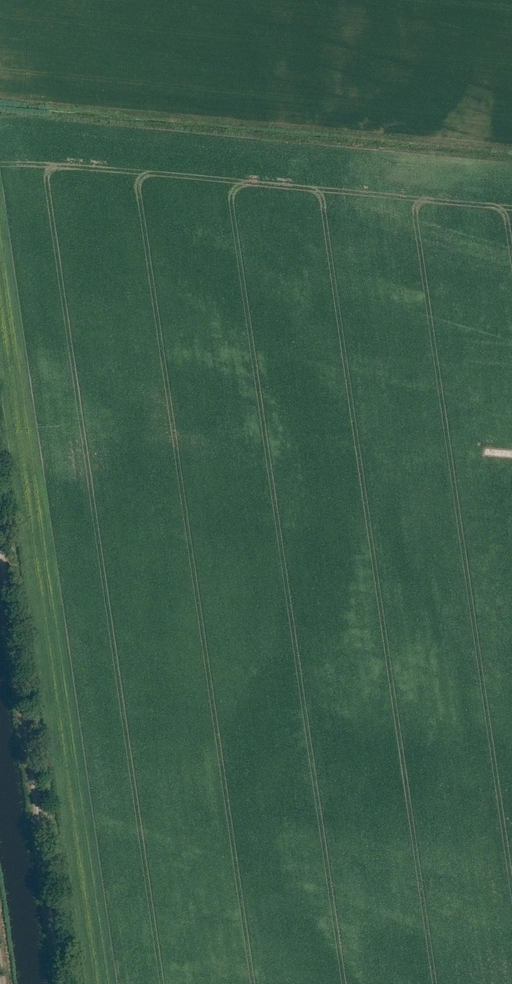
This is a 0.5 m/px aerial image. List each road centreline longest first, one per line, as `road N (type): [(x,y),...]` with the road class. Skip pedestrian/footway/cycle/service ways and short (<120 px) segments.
road 1 (track): [(65,983),(0,533)]

